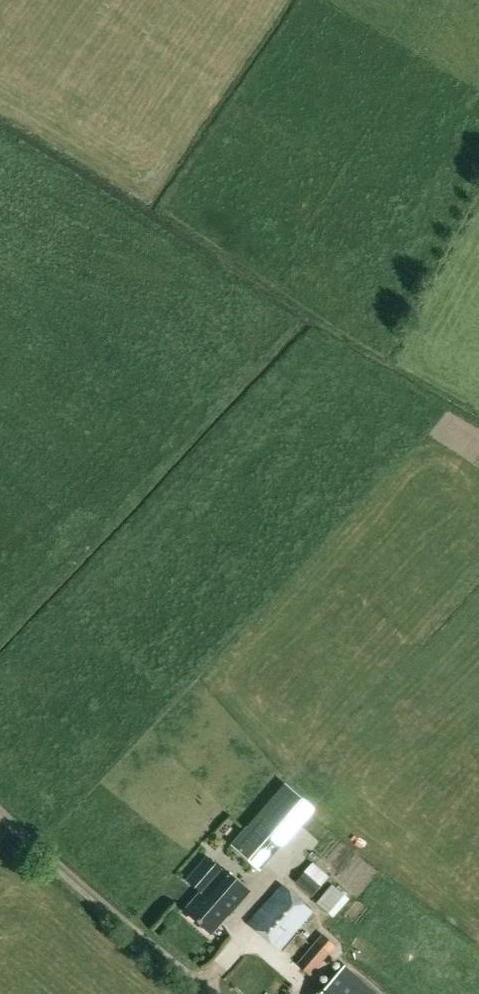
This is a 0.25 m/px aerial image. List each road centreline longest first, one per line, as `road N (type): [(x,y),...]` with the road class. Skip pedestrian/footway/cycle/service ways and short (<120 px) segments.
road 1 (unclassified): [(0,812),(207,993)]

